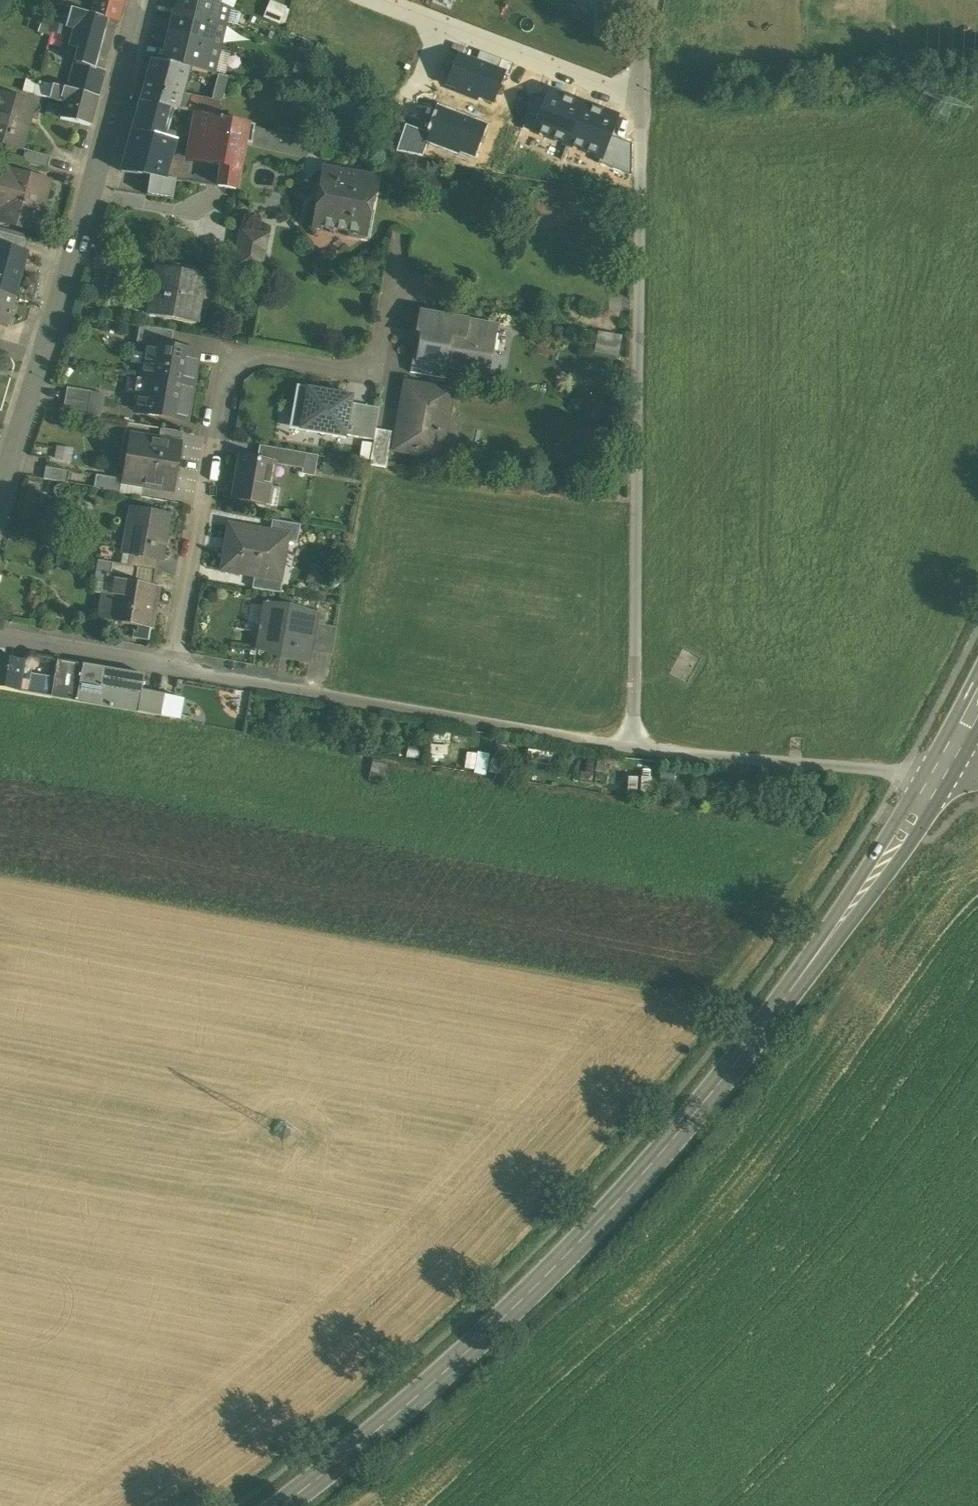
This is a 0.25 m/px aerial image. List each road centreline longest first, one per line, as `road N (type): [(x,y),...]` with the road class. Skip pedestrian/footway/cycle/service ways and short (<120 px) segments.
road 1 (secondary): [(927,777),(815,950),(673,1135),(532,1285),(279,1505)]
road 2 (residential): [(633,746),(639,95)]
road 3 (residential): [(173,669),(228,351),(377,377),(402,239)]
road 4 (residential): [(0,487),(76,254),(142,0)]
road 5 (residential): [(173,669),(633,746)]
road 6 (unclassified): [(633,746),(927,777)]
road 7 (residential): [(442,23),(639,95)]
road 8 (residential): [(0,635),(173,669)]

